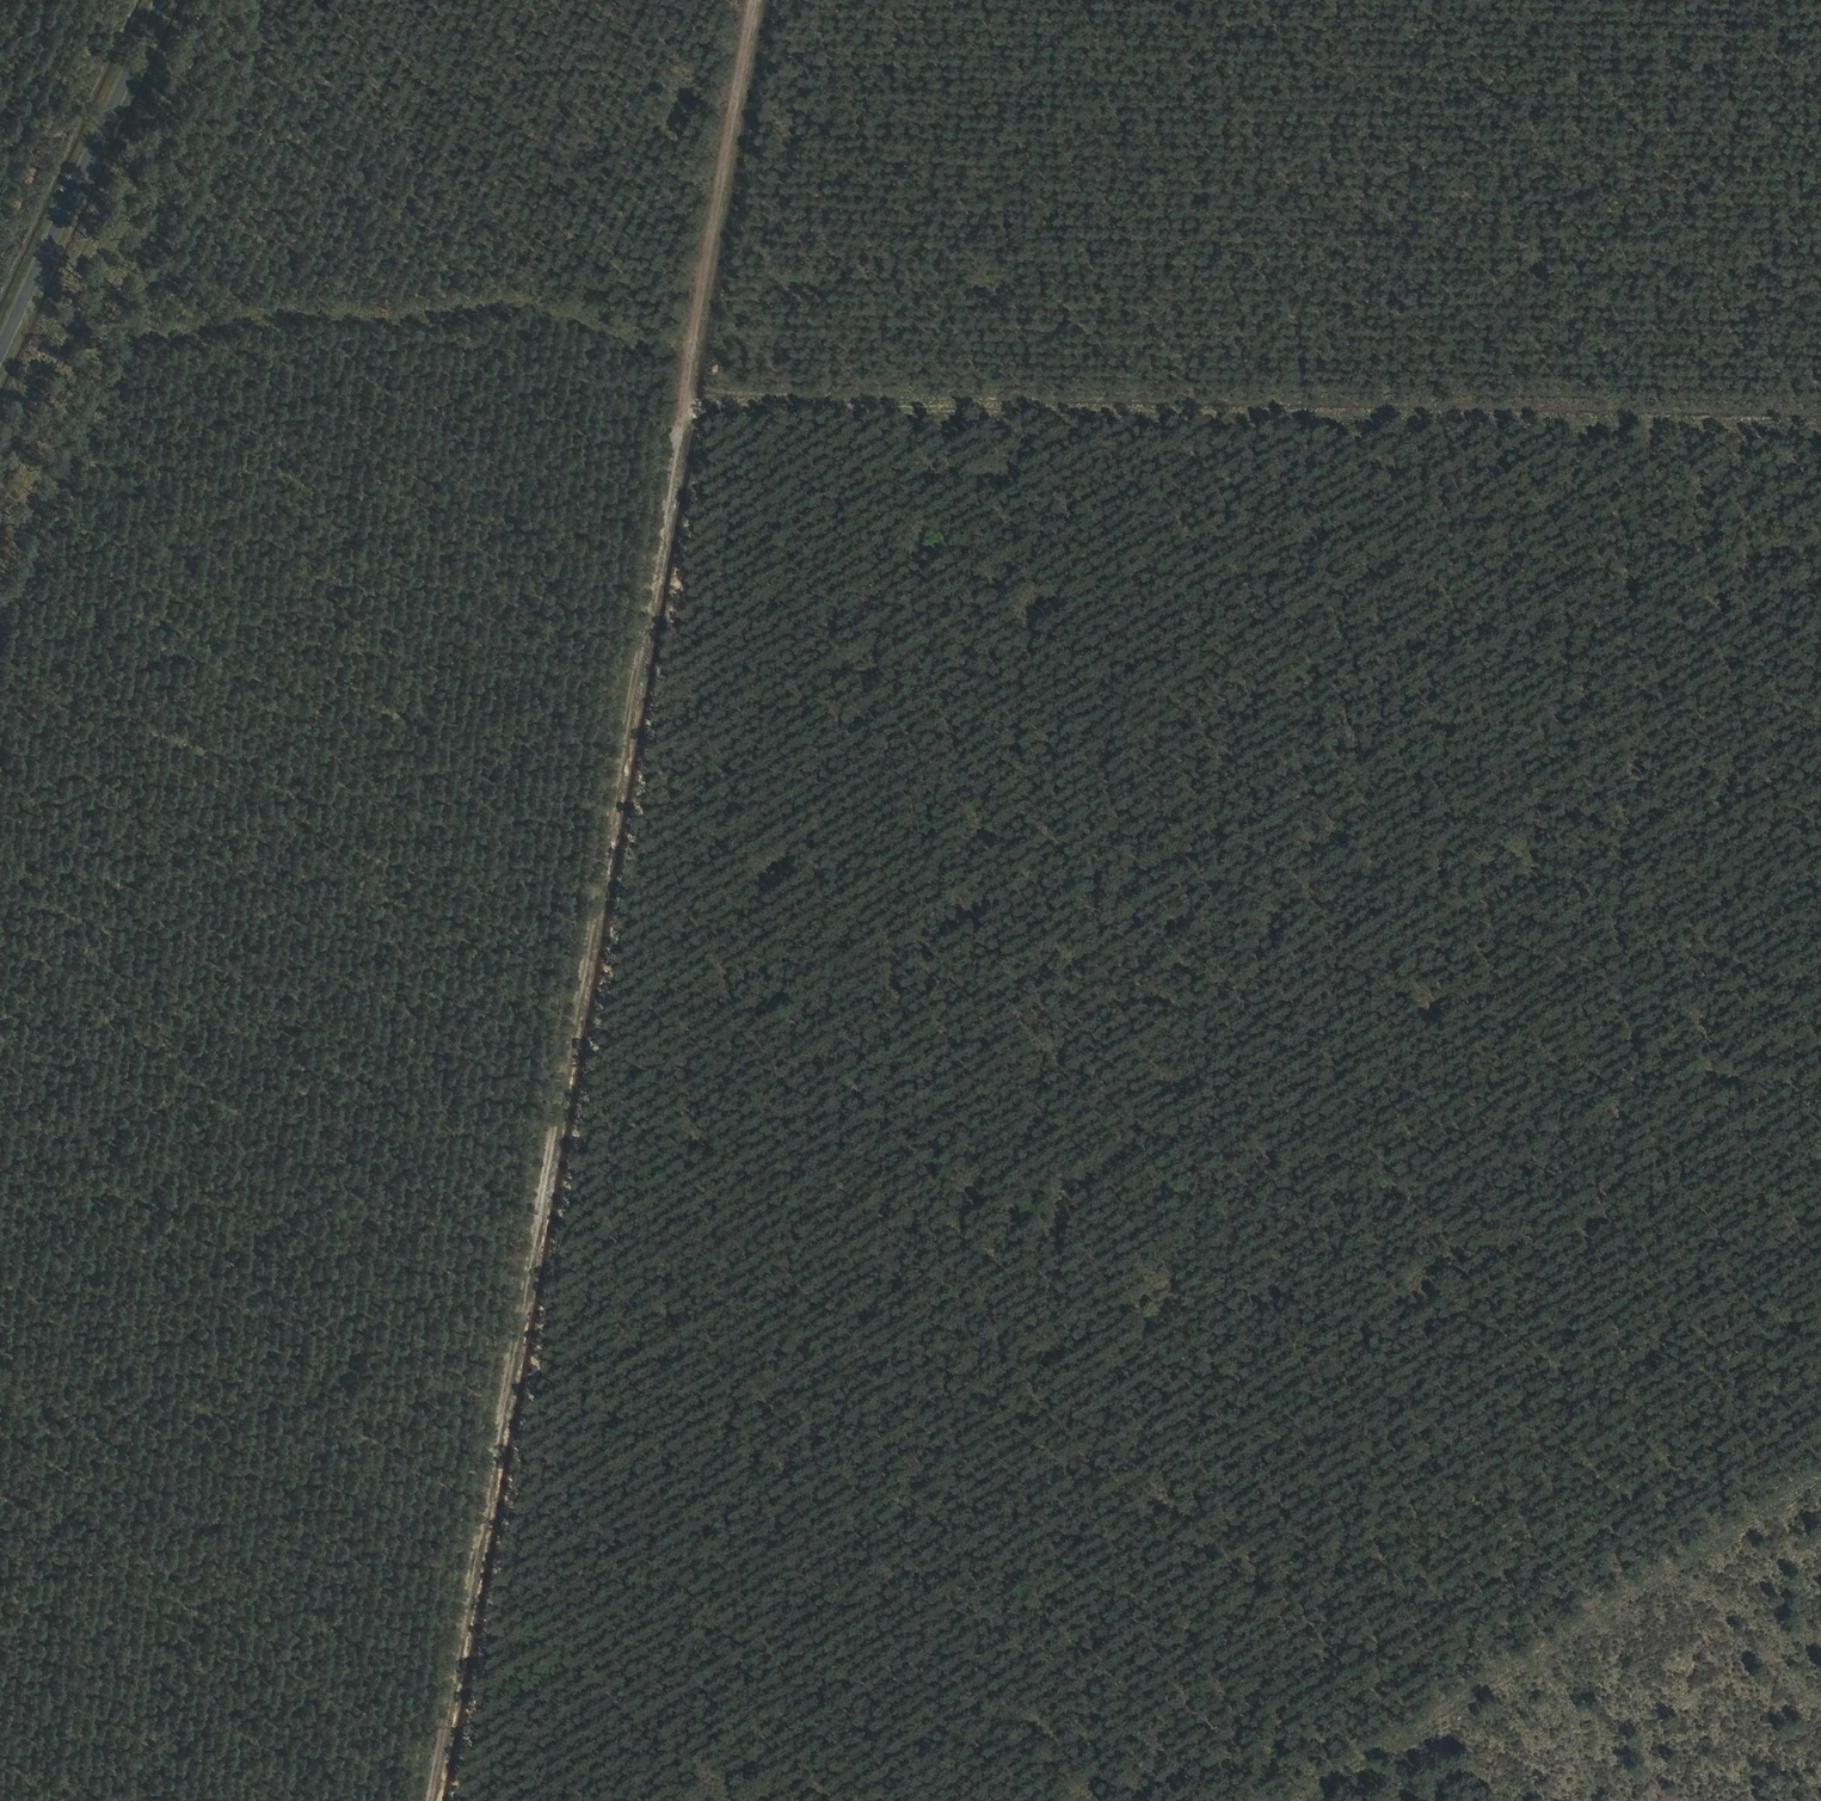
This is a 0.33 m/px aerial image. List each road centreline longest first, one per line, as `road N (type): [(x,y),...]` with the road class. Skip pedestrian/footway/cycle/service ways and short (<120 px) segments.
road 1 (track): [(432,1800),(757,0)]
road 2 (unclassified): [(164,0),(0,355)]

